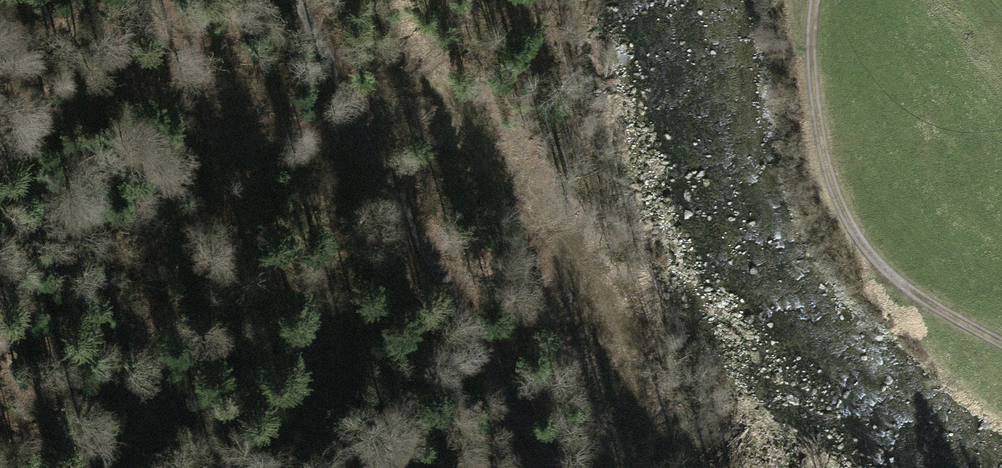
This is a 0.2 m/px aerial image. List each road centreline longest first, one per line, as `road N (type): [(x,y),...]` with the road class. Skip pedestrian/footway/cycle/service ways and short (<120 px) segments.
road 1 (track): [(815,0),(810,44),(824,160),(863,245),(912,291),(1001,343)]
road 2 (track): [(417,244),(337,71),(293,0)]
road 3 (track): [(560,467),(540,449),(417,244)]

